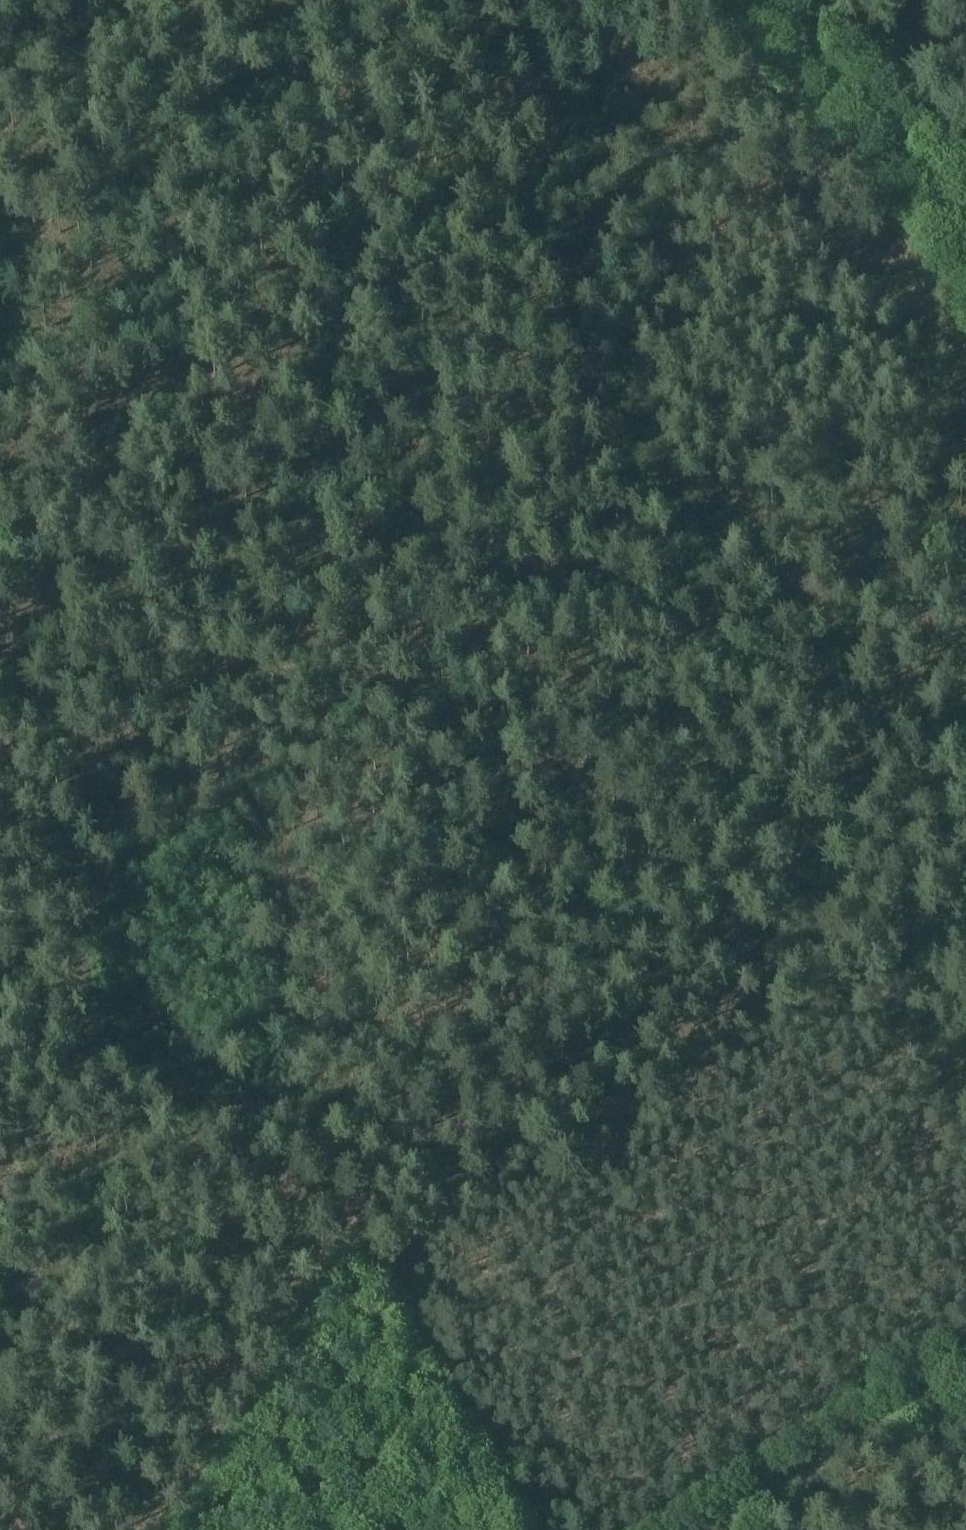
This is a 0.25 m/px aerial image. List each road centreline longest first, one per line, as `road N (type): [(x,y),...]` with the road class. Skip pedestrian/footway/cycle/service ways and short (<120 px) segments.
road 1 (track): [(677,1529),(965,1343)]
road 2 (track): [(965,234),(870,103),(751,0)]

